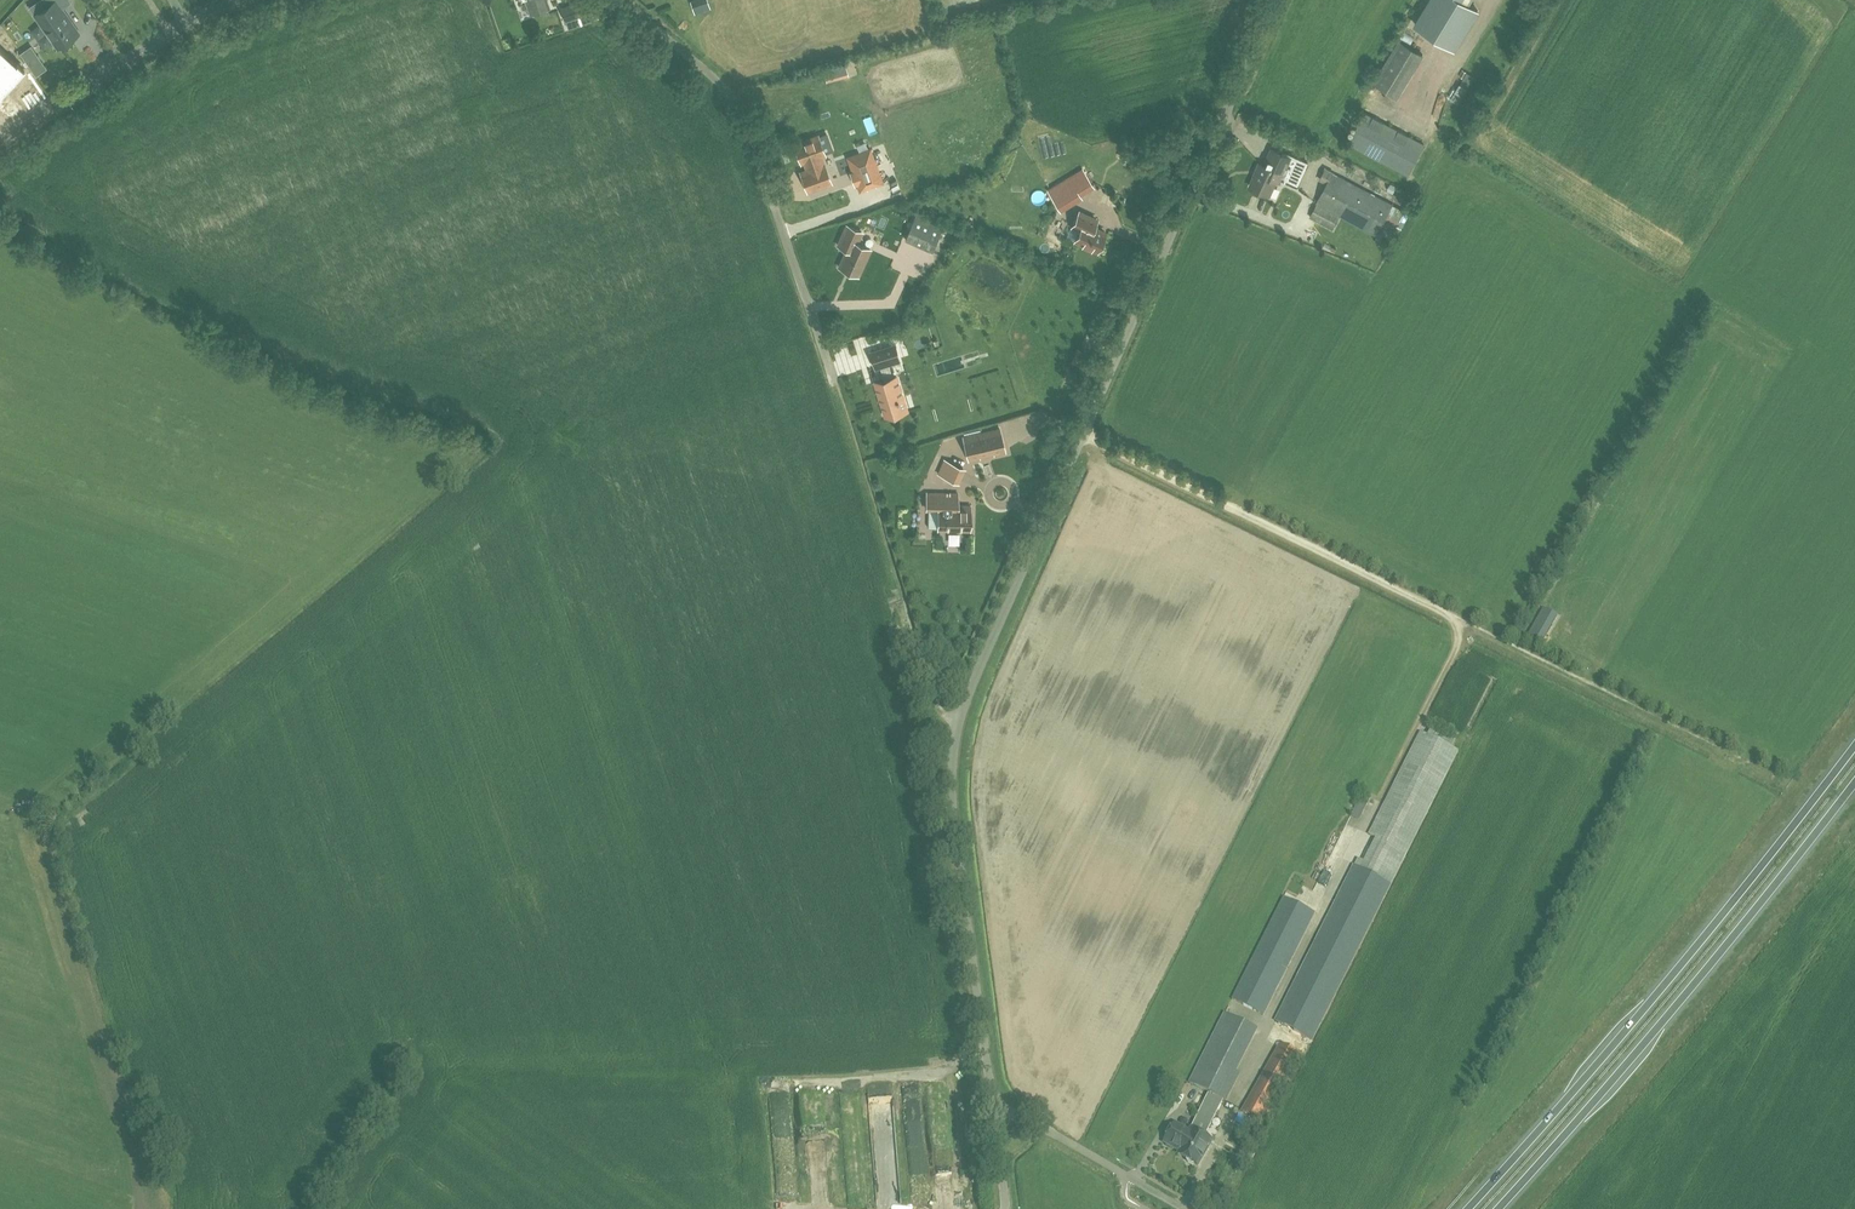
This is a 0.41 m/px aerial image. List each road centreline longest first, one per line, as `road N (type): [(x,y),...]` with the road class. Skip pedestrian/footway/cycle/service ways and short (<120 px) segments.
road 1 (unclassified): [(995,1116),(950,789),(959,722),(1276,0)]
road 2 (track): [(1080,435),(1765,774)]
road 3 (trunk): [(1854,749),(1472,1208)]
road 4 (trunk): [(1500,1208),(1854,787)]
road 5 (track): [(823,341),(922,667),(939,711),(959,722)]
road 6 (unclassified): [(625,0),(735,103),(823,341)]
road 7 (tertiary): [(0,144),(152,44),(239,0)]
road 8 (unclassified): [(1183,1208),(1032,1120),(995,1116)]

